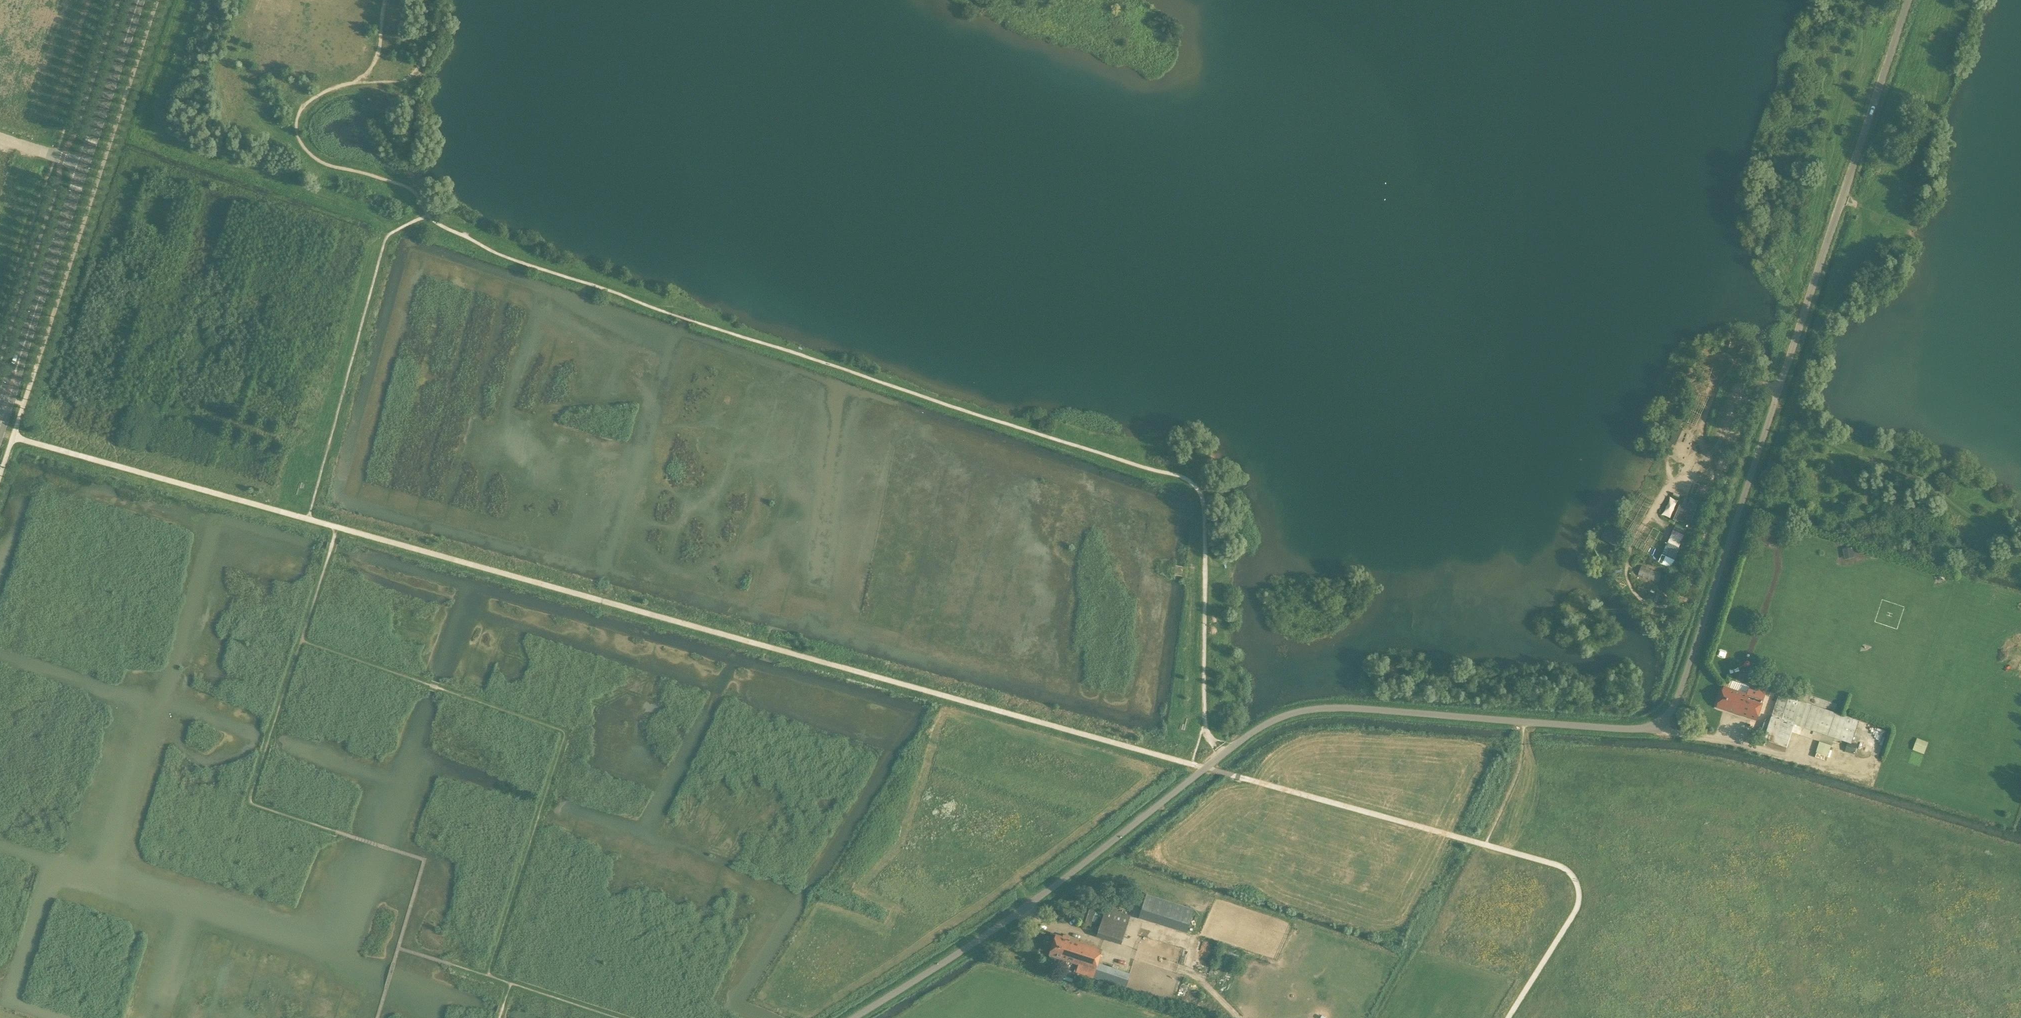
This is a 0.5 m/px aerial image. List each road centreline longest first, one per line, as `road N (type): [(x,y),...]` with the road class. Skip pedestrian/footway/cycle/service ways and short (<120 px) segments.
road 1 (unclassified): [(856,1017),(977,942),(1226,752),(1281,719),(1336,710),(1620,729),(1664,724),(1908,0)]
road 2 (secondary): [(21,354),(138,0)]

